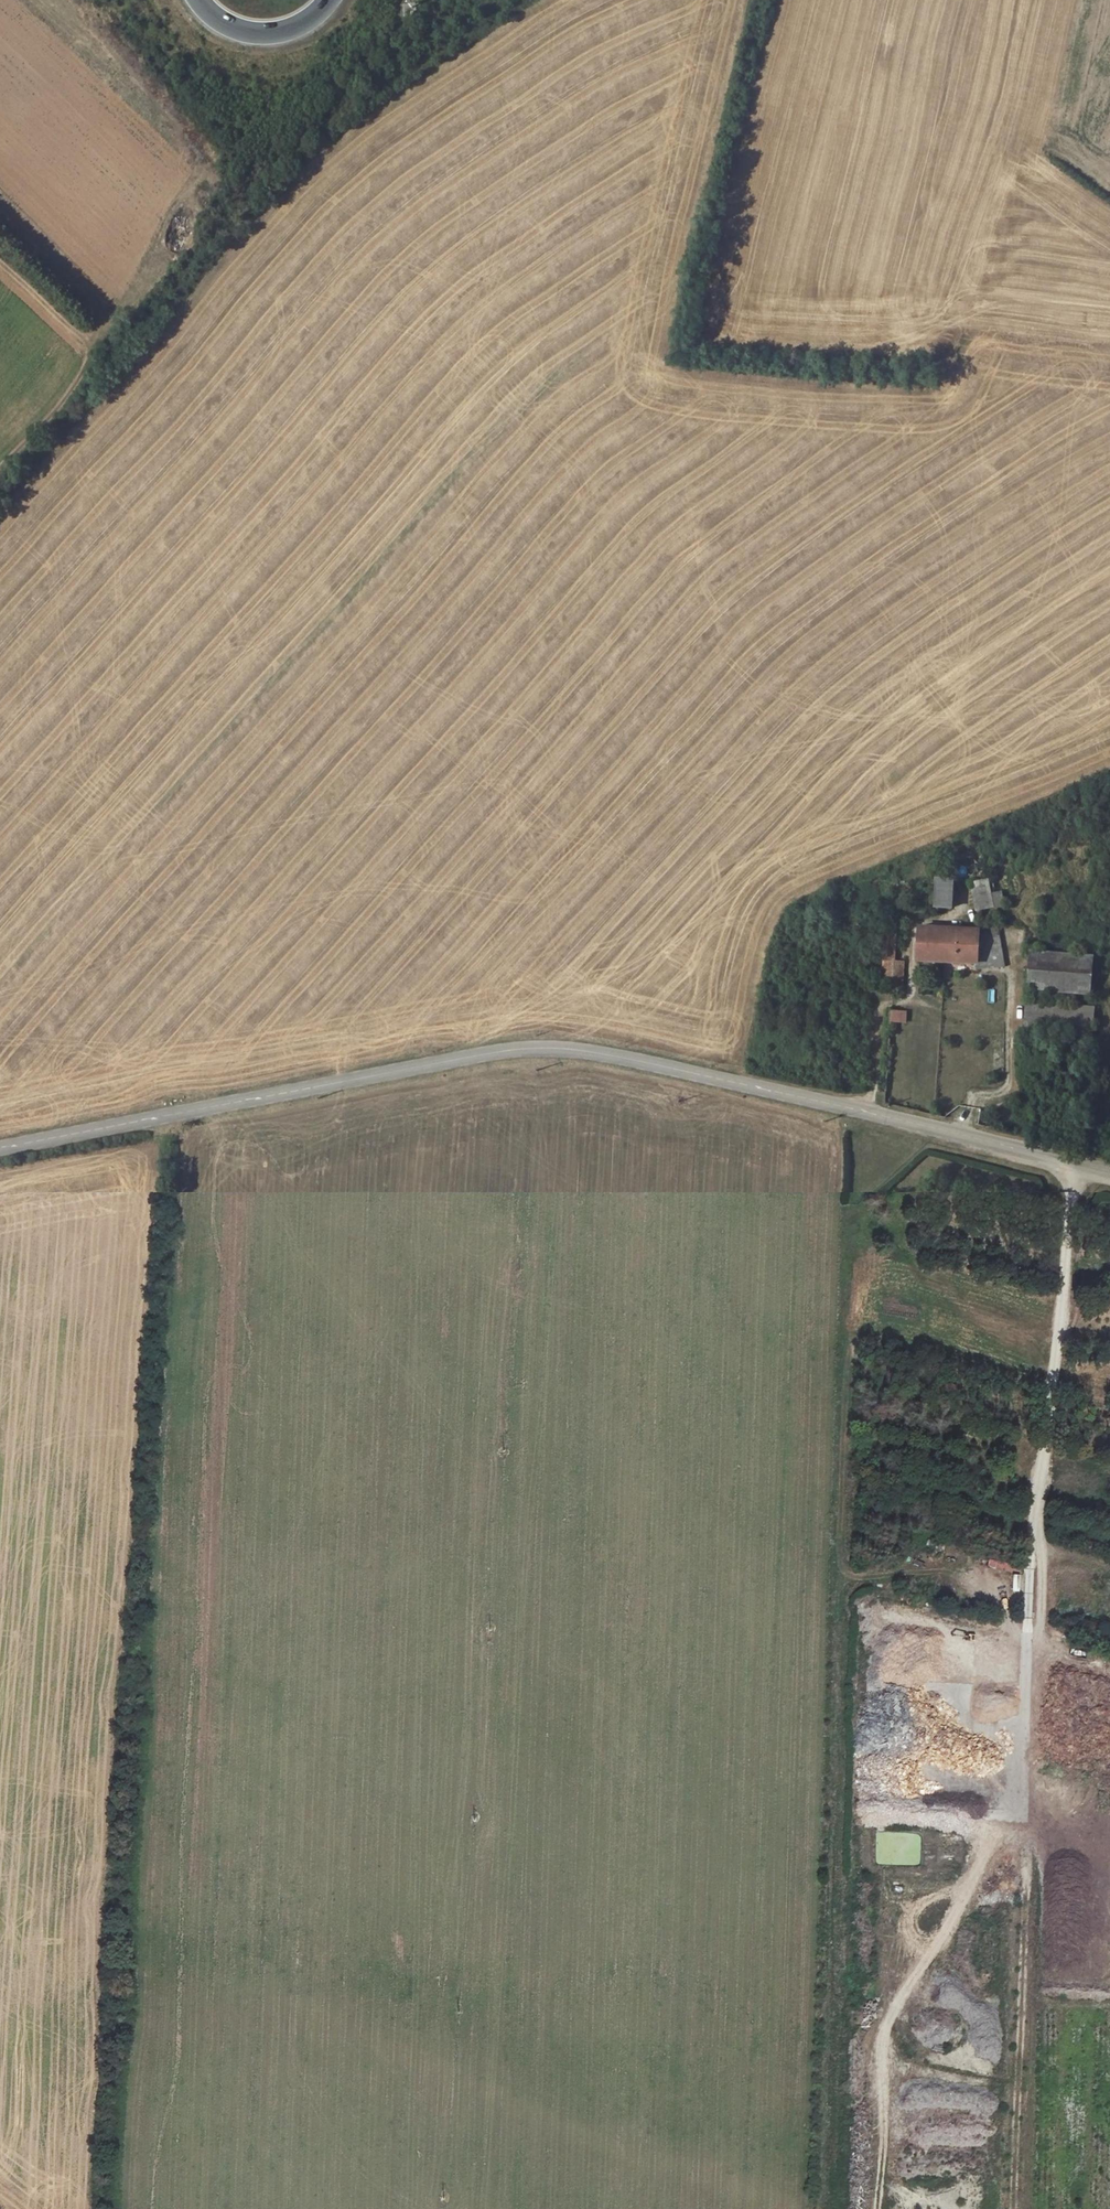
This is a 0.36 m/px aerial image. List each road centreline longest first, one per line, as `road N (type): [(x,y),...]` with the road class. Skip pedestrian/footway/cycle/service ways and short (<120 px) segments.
road 1 (unclassified): [(0,1152),(492,1051),(594,1055),(1109,1179)]
road 2 (primary): [(201,0),(227,24),(274,32),(297,25),(327,0)]

